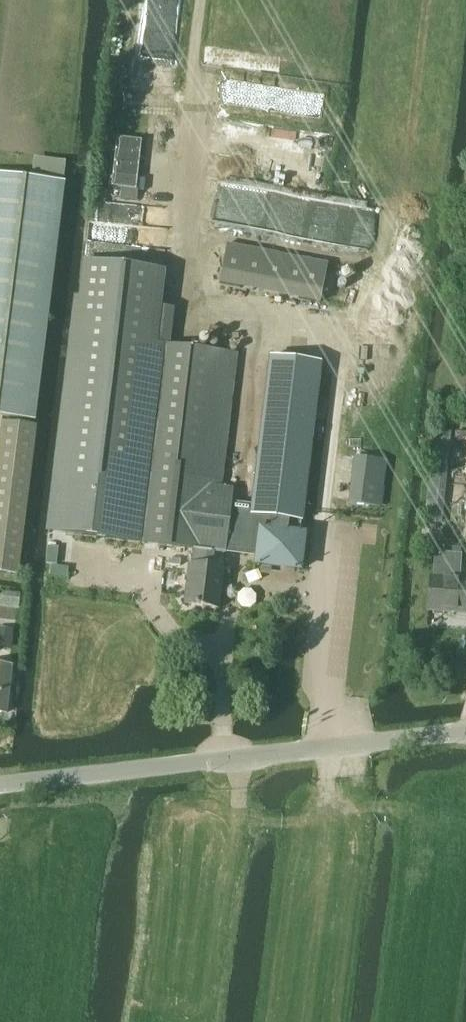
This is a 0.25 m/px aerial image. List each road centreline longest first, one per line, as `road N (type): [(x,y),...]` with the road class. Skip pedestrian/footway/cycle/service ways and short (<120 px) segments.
road 1 (unclassified): [(0,783),(465,730)]
road 2 (track): [(186,287),(208,0)]

